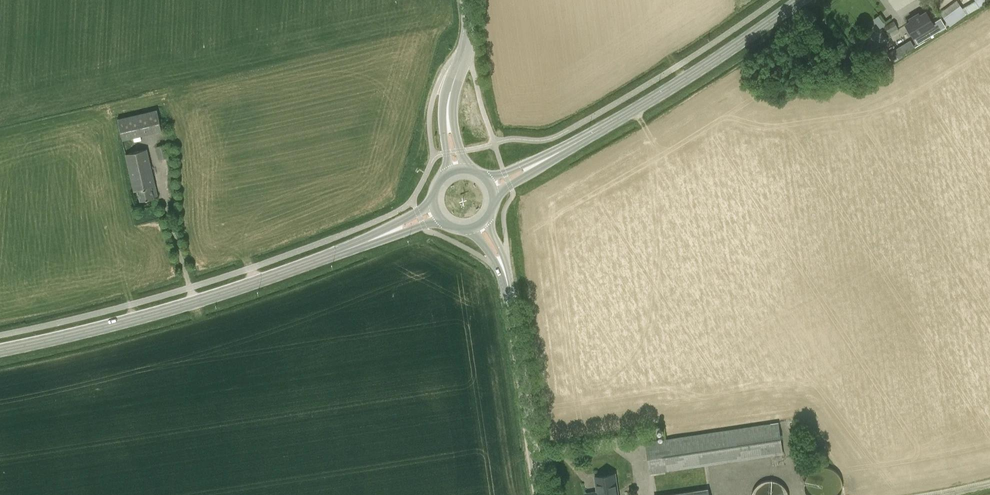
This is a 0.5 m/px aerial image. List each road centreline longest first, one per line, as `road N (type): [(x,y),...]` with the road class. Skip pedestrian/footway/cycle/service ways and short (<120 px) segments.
road 1 (secondary): [(438,213),(195,302),(0,350)]
road 2 (secondary): [(493,186),(679,84),(801,0)]
road 3 (tertiary): [(540,494),(508,285)]
road 4 (tertiary): [(459,168),(449,101),(470,34),(465,0)]

